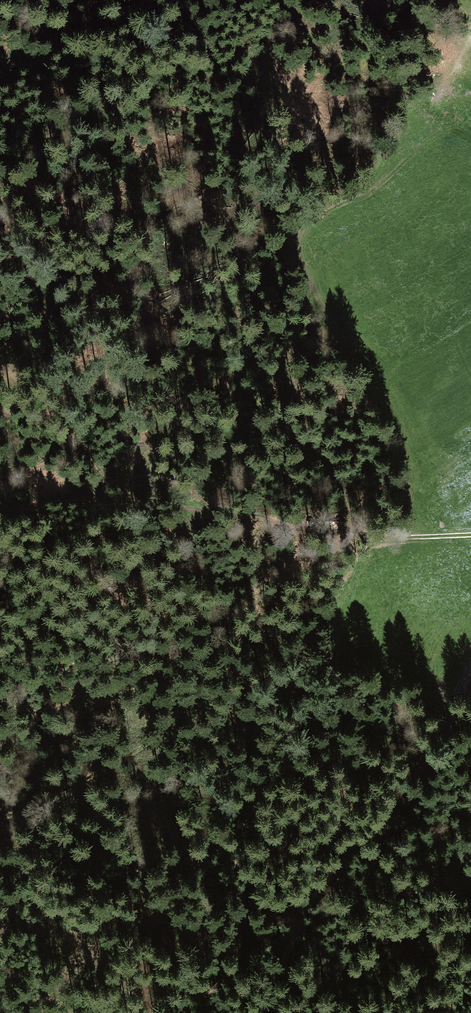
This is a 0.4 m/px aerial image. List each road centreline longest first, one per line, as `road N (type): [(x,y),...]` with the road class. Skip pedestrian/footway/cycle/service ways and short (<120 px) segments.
road 1 (track): [(373,535),(366,515),(298,441),(219,269),(220,189),(288,18),(270,0)]
road 2 (track): [(373,535),(316,624),(267,677),(199,706),(97,779),(0,818)]
road 3 (track): [(0,508),(151,503),(351,534),(470,533)]
road 4 (track): [(261,1012),(314,899),(423,767),(470,661)]
road 5 (track): [(151,503),(104,475),(0,307)]

